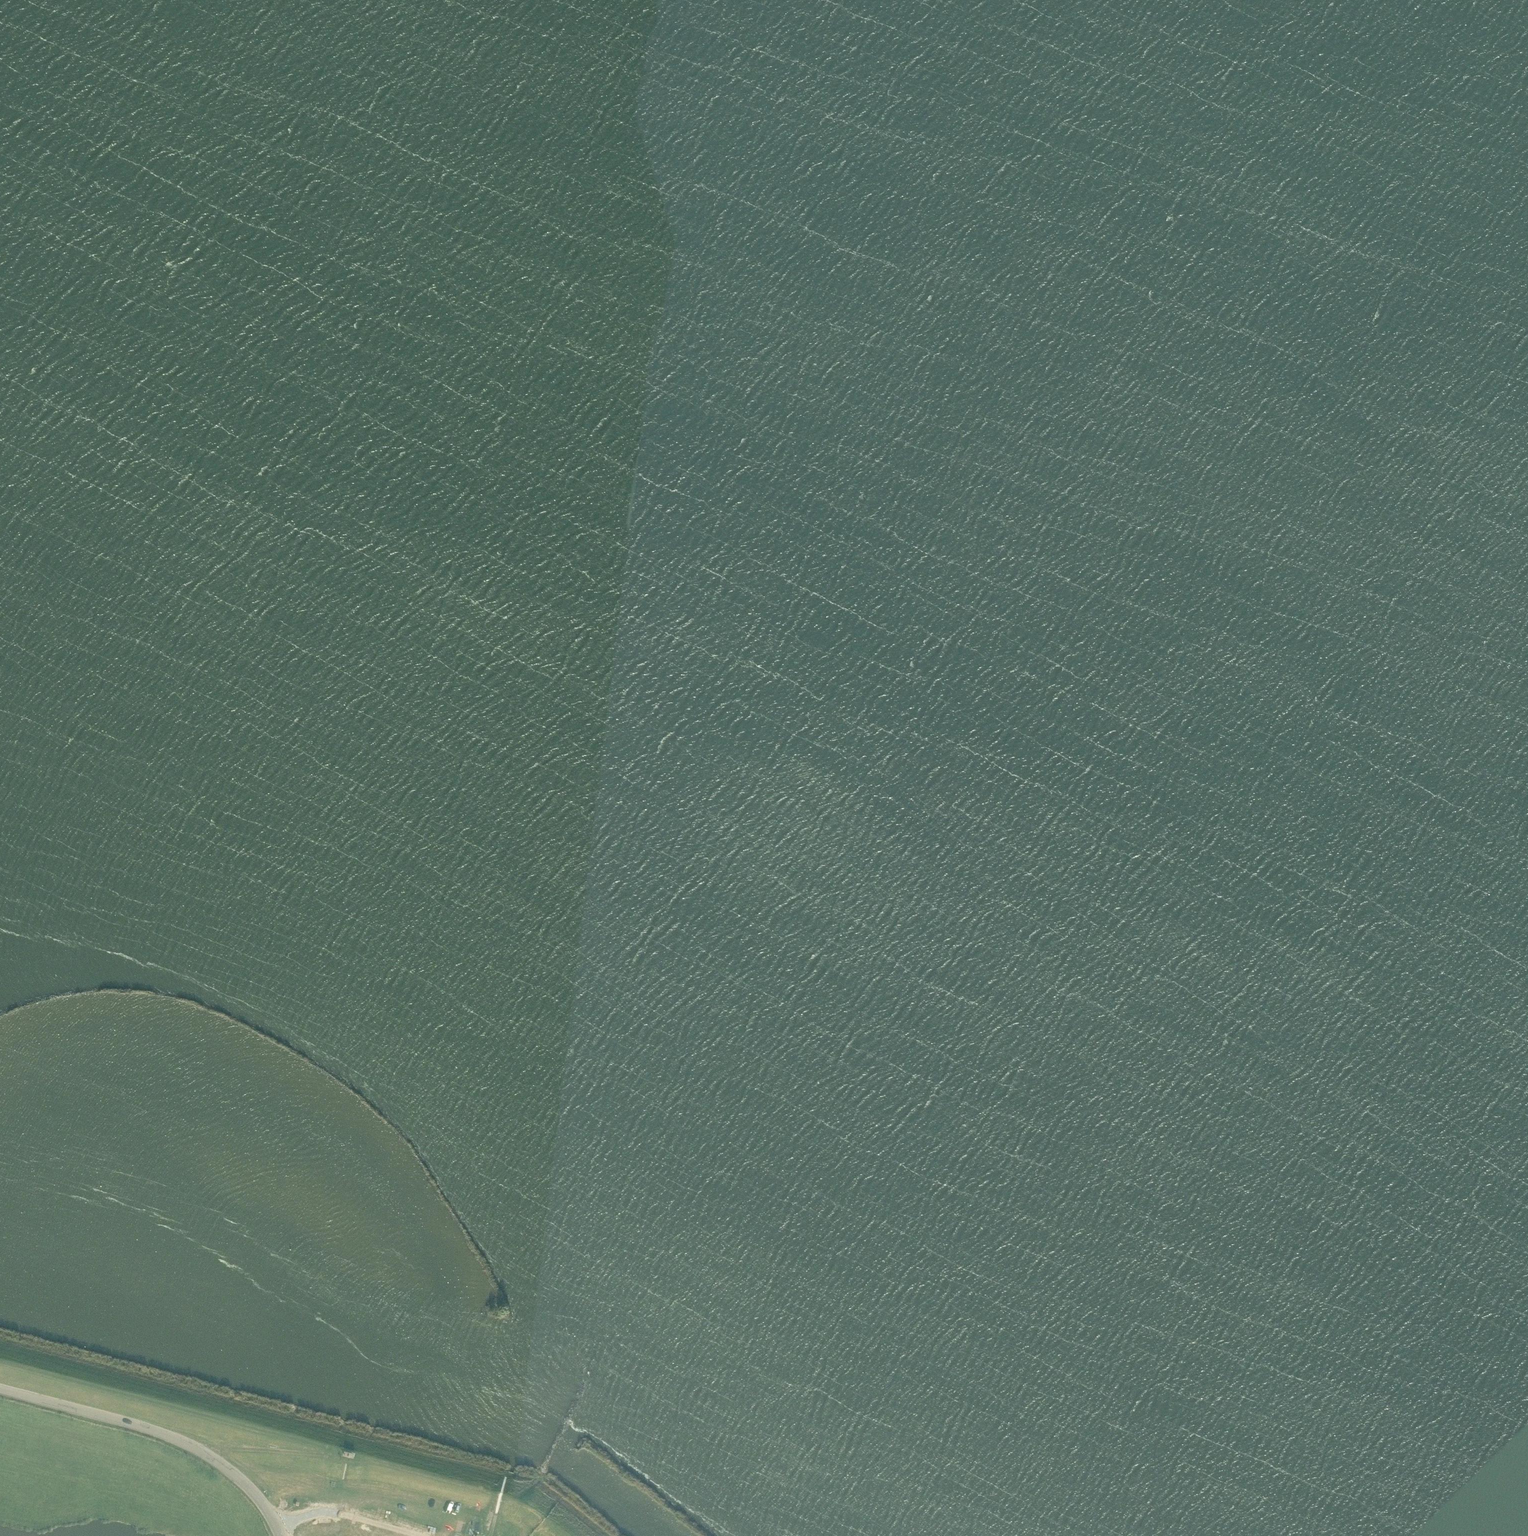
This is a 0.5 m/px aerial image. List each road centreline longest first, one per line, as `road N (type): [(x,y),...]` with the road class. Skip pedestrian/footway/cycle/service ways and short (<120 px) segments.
road 1 (track): [(0,1363),(337,1457),(501,1493),(571,1535)]
road 2 (tertiary): [(282,1535),(248,1486),(204,1452),(0,1388)]
road 3 (track): [(354,1460),(204,1452)]
road 4 (track): [(417,1535),(325,1512),(279,1525)]

